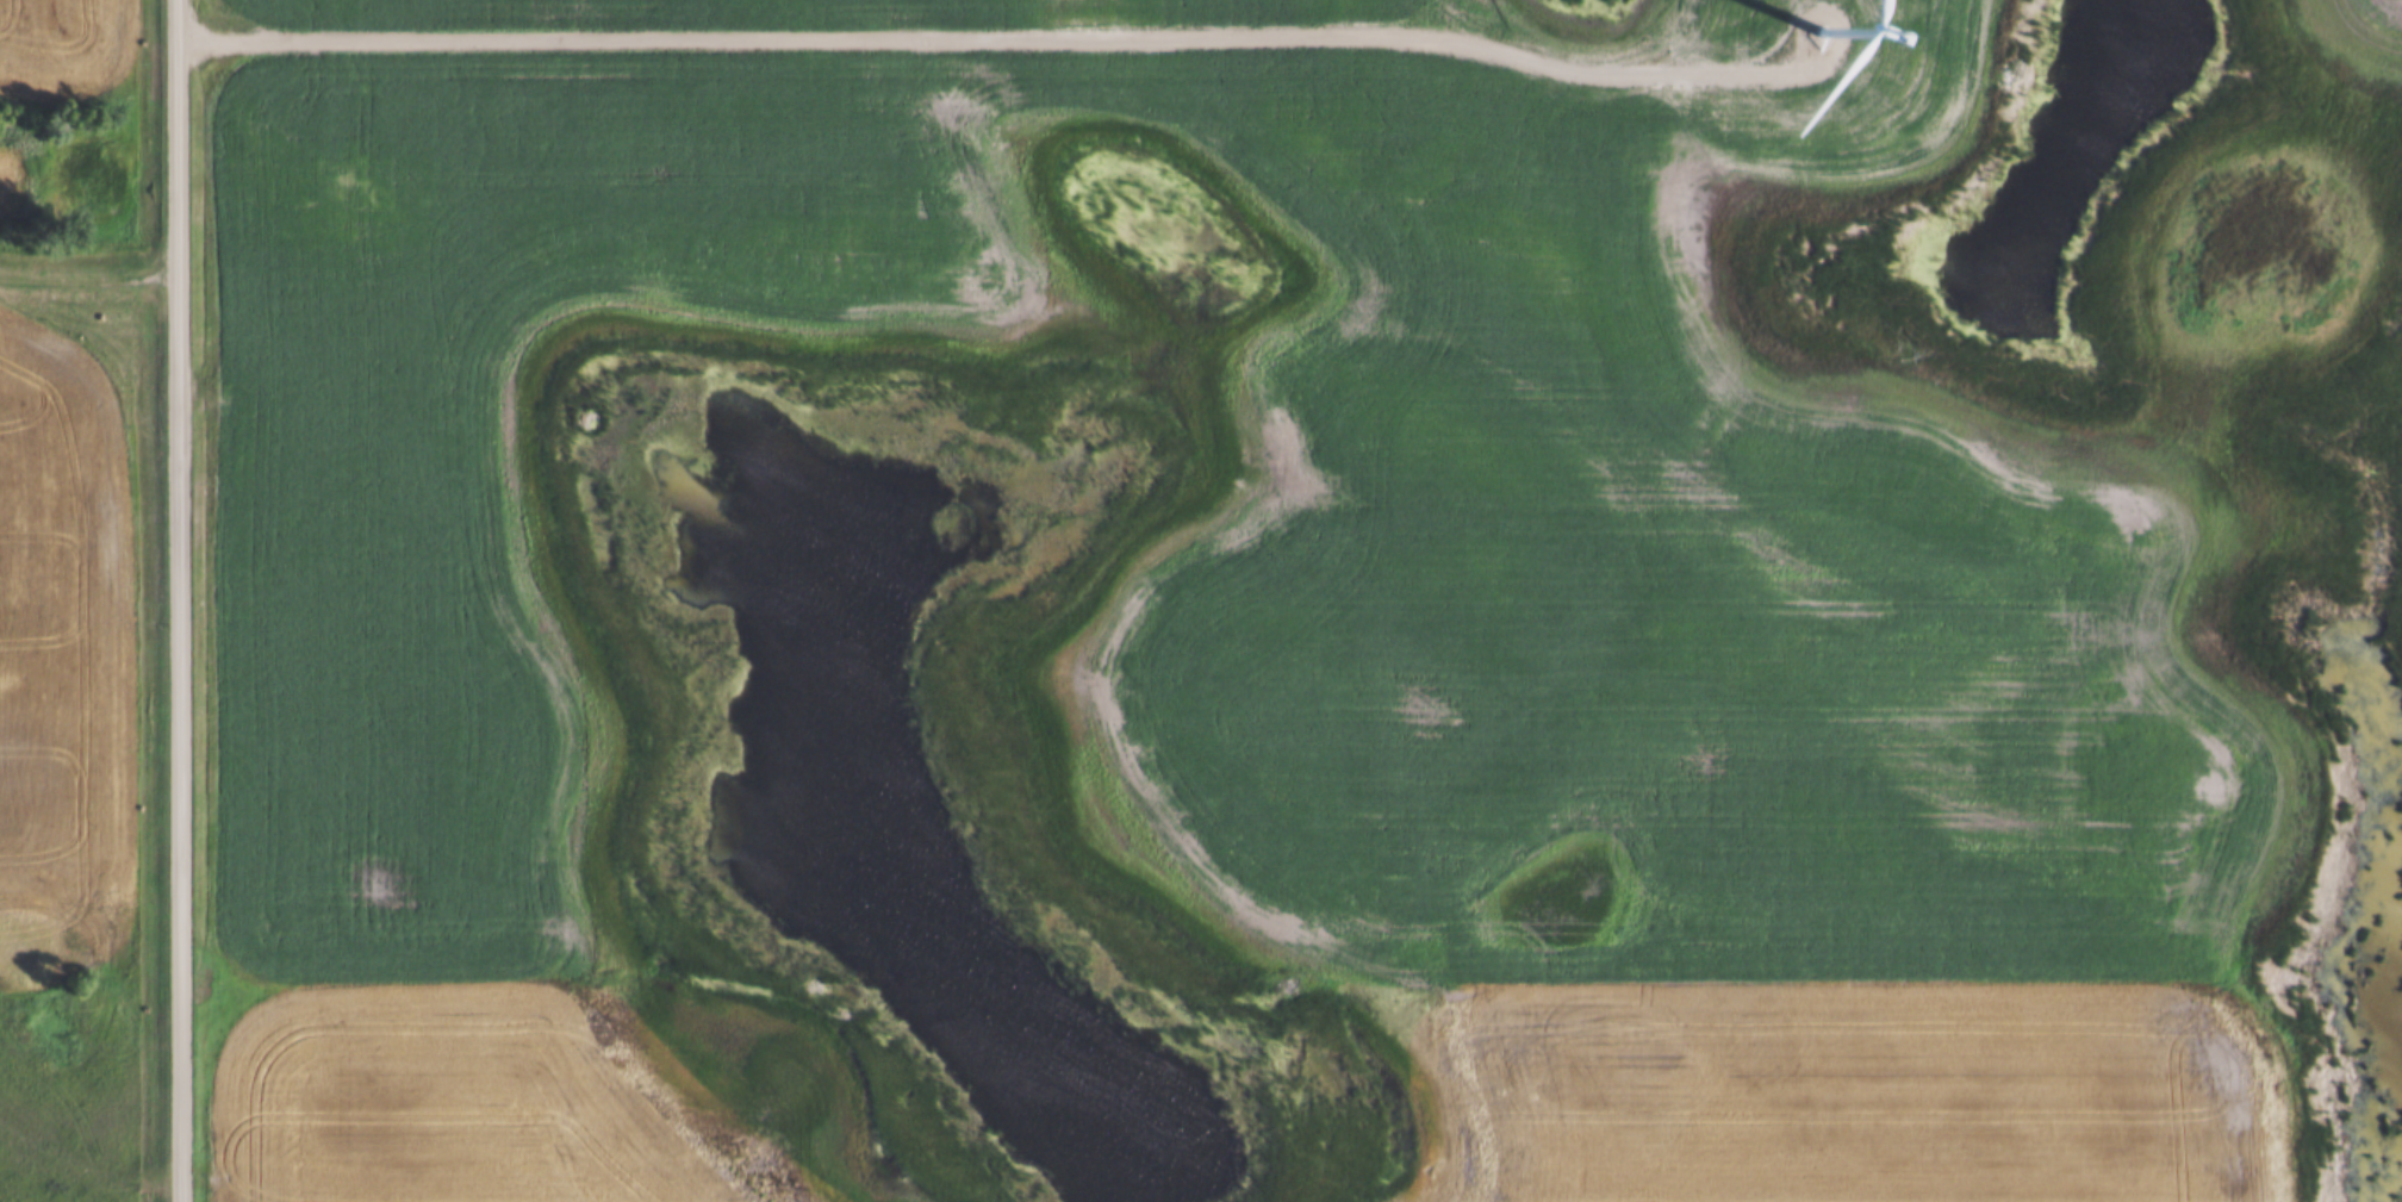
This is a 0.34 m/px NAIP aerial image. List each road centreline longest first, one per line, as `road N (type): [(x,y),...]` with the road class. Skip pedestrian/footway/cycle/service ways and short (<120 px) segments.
road 1 (tertiary): [(187,1201),(182,0)]
road 2 (track): [(183,282),(0,281)]

